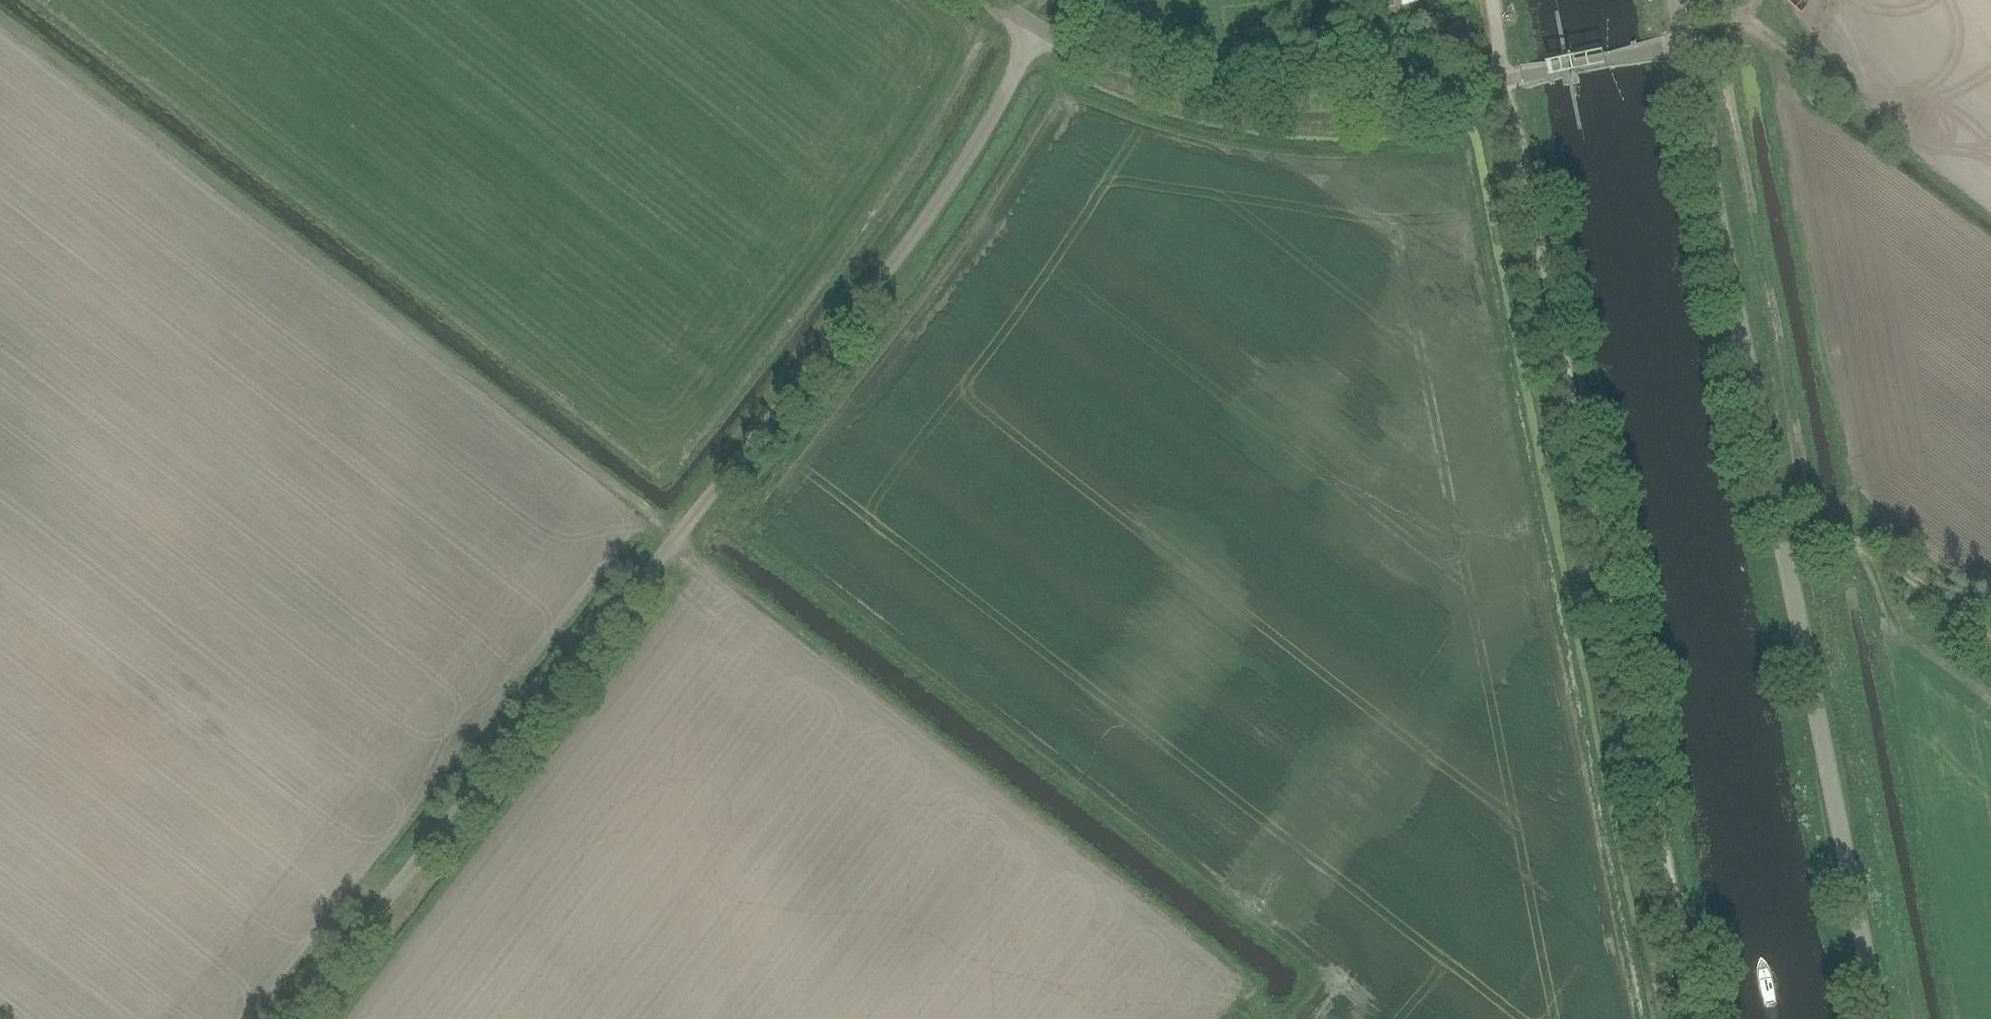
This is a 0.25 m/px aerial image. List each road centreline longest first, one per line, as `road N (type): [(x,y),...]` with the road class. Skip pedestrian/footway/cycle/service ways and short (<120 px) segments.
road 1 (unclassified): [(290,1018),(876,283),(987,127),(1042,33)]
road 2 (track): [(1489,0),(1698,1018)]
road 3 (unclassified): [(1872,1018),(1688,48)]
road 4 (unclassified): [(1522,78),(1368,101),(1259,100),(1138,72),(1042,33)]
road 5 (unclassified): [(1522,78),(1688,48)]

